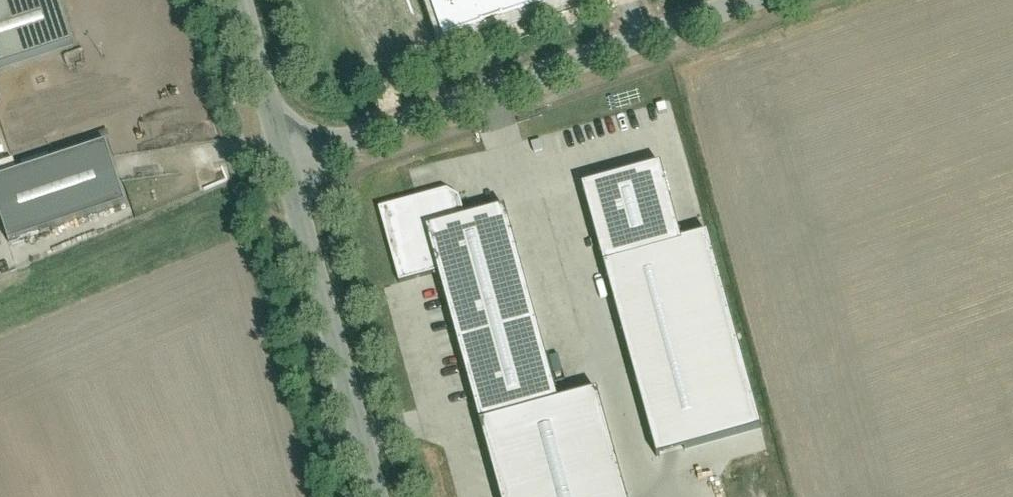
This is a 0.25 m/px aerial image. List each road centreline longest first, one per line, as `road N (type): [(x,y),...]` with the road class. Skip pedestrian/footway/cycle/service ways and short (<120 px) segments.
road 1 (unclassified): [(285,161),(765,0)]
road 2 (unclassified): [(378,496),(285,161)]
road 3 (unclassified): [(285,161),(243,0)]

